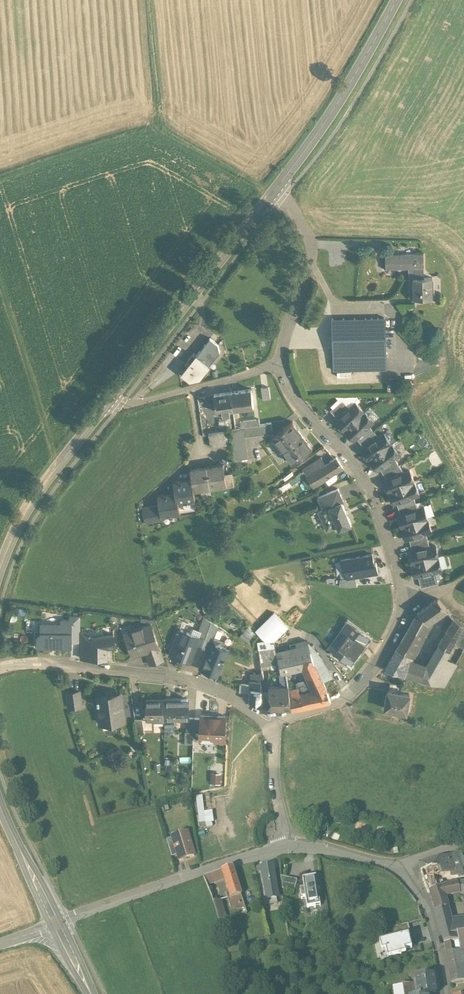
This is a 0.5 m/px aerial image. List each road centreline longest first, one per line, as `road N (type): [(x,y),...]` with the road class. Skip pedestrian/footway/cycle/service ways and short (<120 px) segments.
road 1 (residential): [(272,728),(349,698),(384,657),(403,610),(390,538),(370,487),(348,452),(296,401),(277,365)]
road 2 (track): [(0,178),(153,133),(271,197)]
road 3 (residential): [(0,668),(184,682),(272,728)]
road 4 (tertiary): [(108,403),(271,197)]
road 5 (residential): [(56,924),(285,841)]
road 6 (tertiary): [(271,197),(340,102),(397,0)]
road 7 (tertiary): [(0,571),(33,500),(108,403)]
road 8 (track): [(0,283),(61,461)]
road 9 (residential): [(277,365),(310,258),(298,221),(271,197)]
road 10 (residential): [(449,993),(440,939),(403,861)]
road 11 (track): [(143,0),(153,133)]
road 12 (tertiary): [(56,924),(0,806)]

